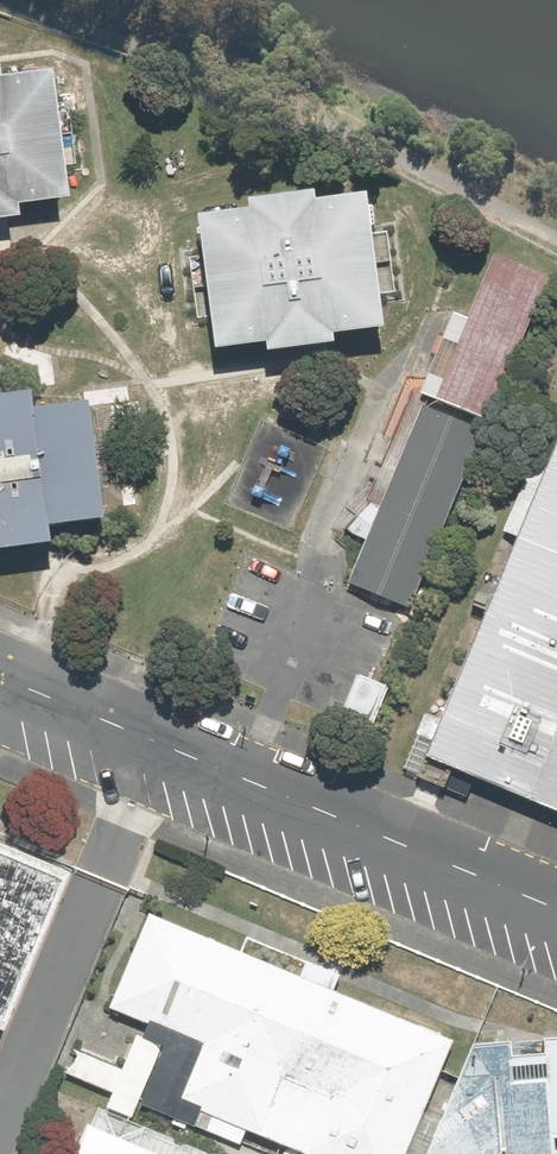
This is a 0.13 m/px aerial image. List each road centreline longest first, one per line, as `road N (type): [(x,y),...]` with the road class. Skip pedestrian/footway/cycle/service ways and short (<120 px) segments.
road 1 (unclassified): [(0,677),(556,909)]

